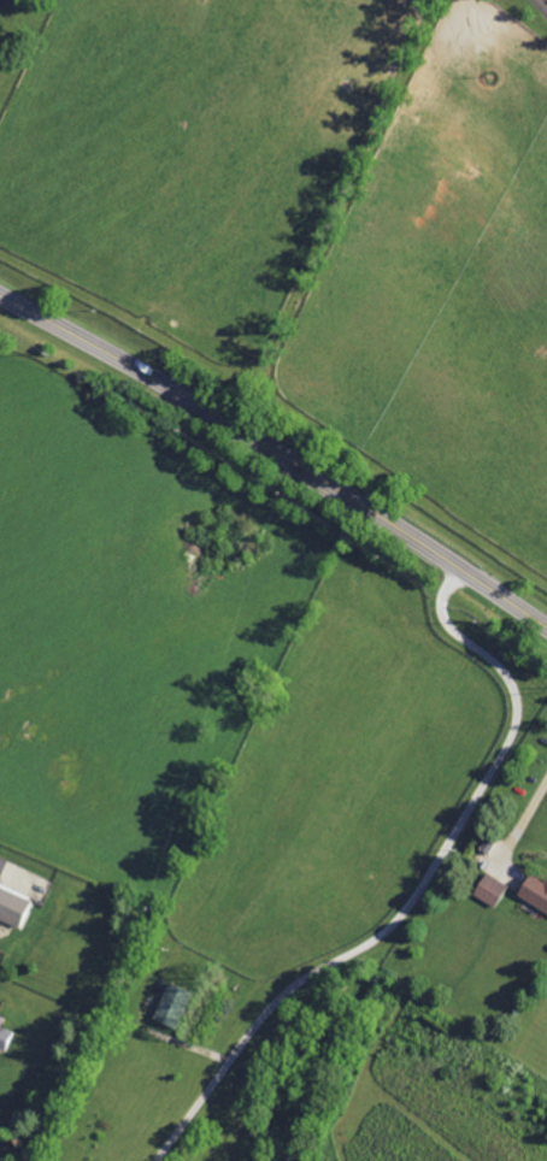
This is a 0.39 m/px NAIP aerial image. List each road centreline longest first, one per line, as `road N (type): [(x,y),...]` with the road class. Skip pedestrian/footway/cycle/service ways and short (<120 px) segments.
road 1 (primary): [(546,626),(233,423),(0,295)]

